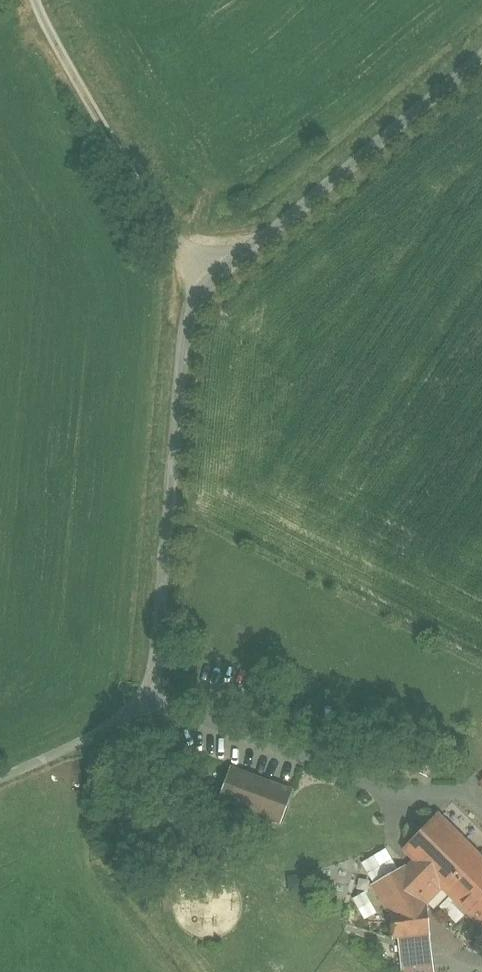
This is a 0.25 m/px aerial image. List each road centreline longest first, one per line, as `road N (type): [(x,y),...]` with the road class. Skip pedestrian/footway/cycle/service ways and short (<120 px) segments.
road 1 (unclassified): [(208,280),(192,299),(180,349),(150,714)]
road 2 (residential): [(481,49),(208,280)]
road 3 (track): [(34,0),(178,239)]
road 4 (unclassified): [(150,714),(308,757)]
road 5 (unclassified): [(0,779),(150,714)]

